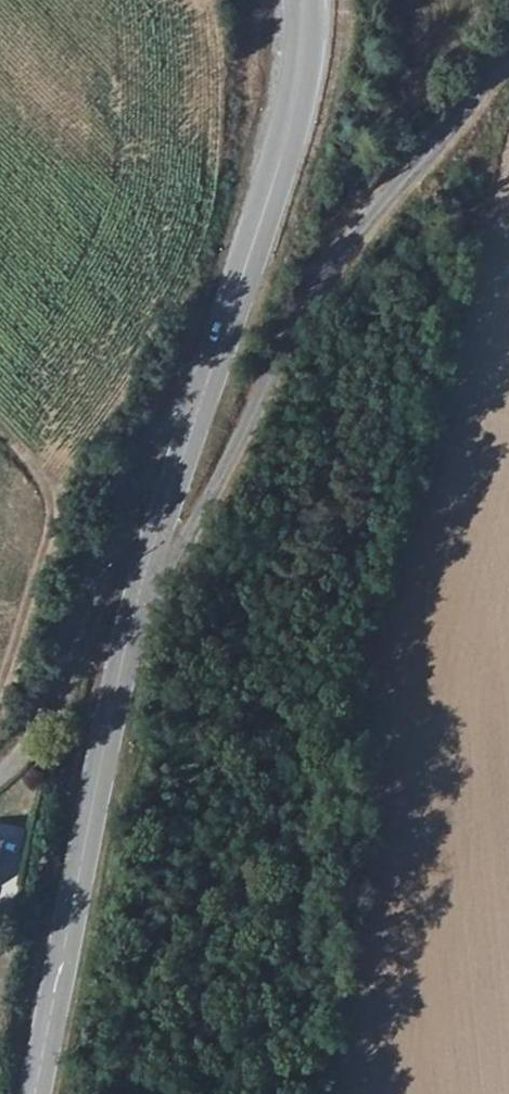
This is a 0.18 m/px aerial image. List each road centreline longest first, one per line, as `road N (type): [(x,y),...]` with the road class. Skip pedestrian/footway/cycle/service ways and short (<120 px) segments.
road 1 (residential): [(139,595),(170,571),(300,318),(508,50)]
road 2 (primary): [(139,595),(41,1093)]
road 3 (residential): [(3,774),(39,736),(146,449),(163,424),(199,401)]
road 4 (primary): [(309,0),(285,161),(199,401)]
road 5 (primary): [(199,401),(139,595)]

